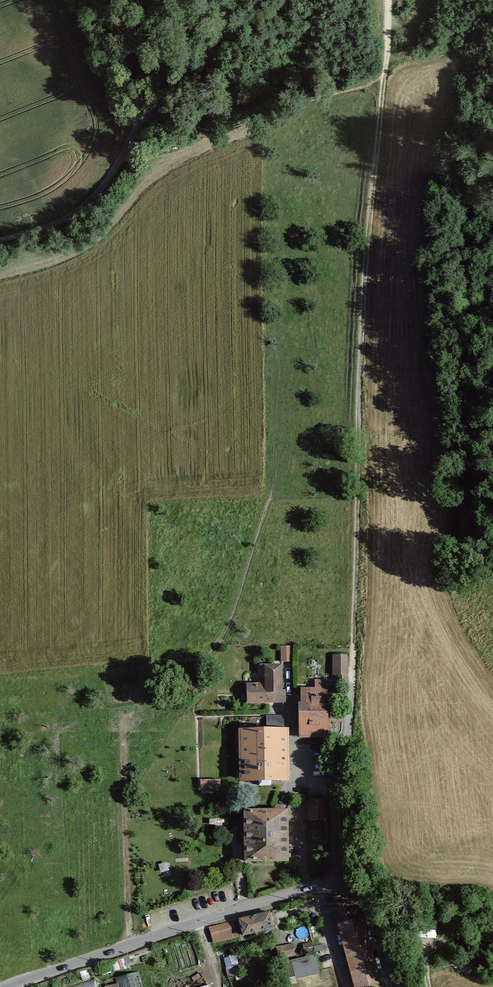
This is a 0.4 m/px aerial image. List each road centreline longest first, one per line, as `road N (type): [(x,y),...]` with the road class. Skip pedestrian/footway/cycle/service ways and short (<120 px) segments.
road 1 (track): [(388,0),(367,261),(353,699),(334,883)]
road 2 (unclassified): [(0,986),(334,883),(361,896),(392,986)]
road 3 (track): [(146,111),(107,182),(82,207),(0,241)]

